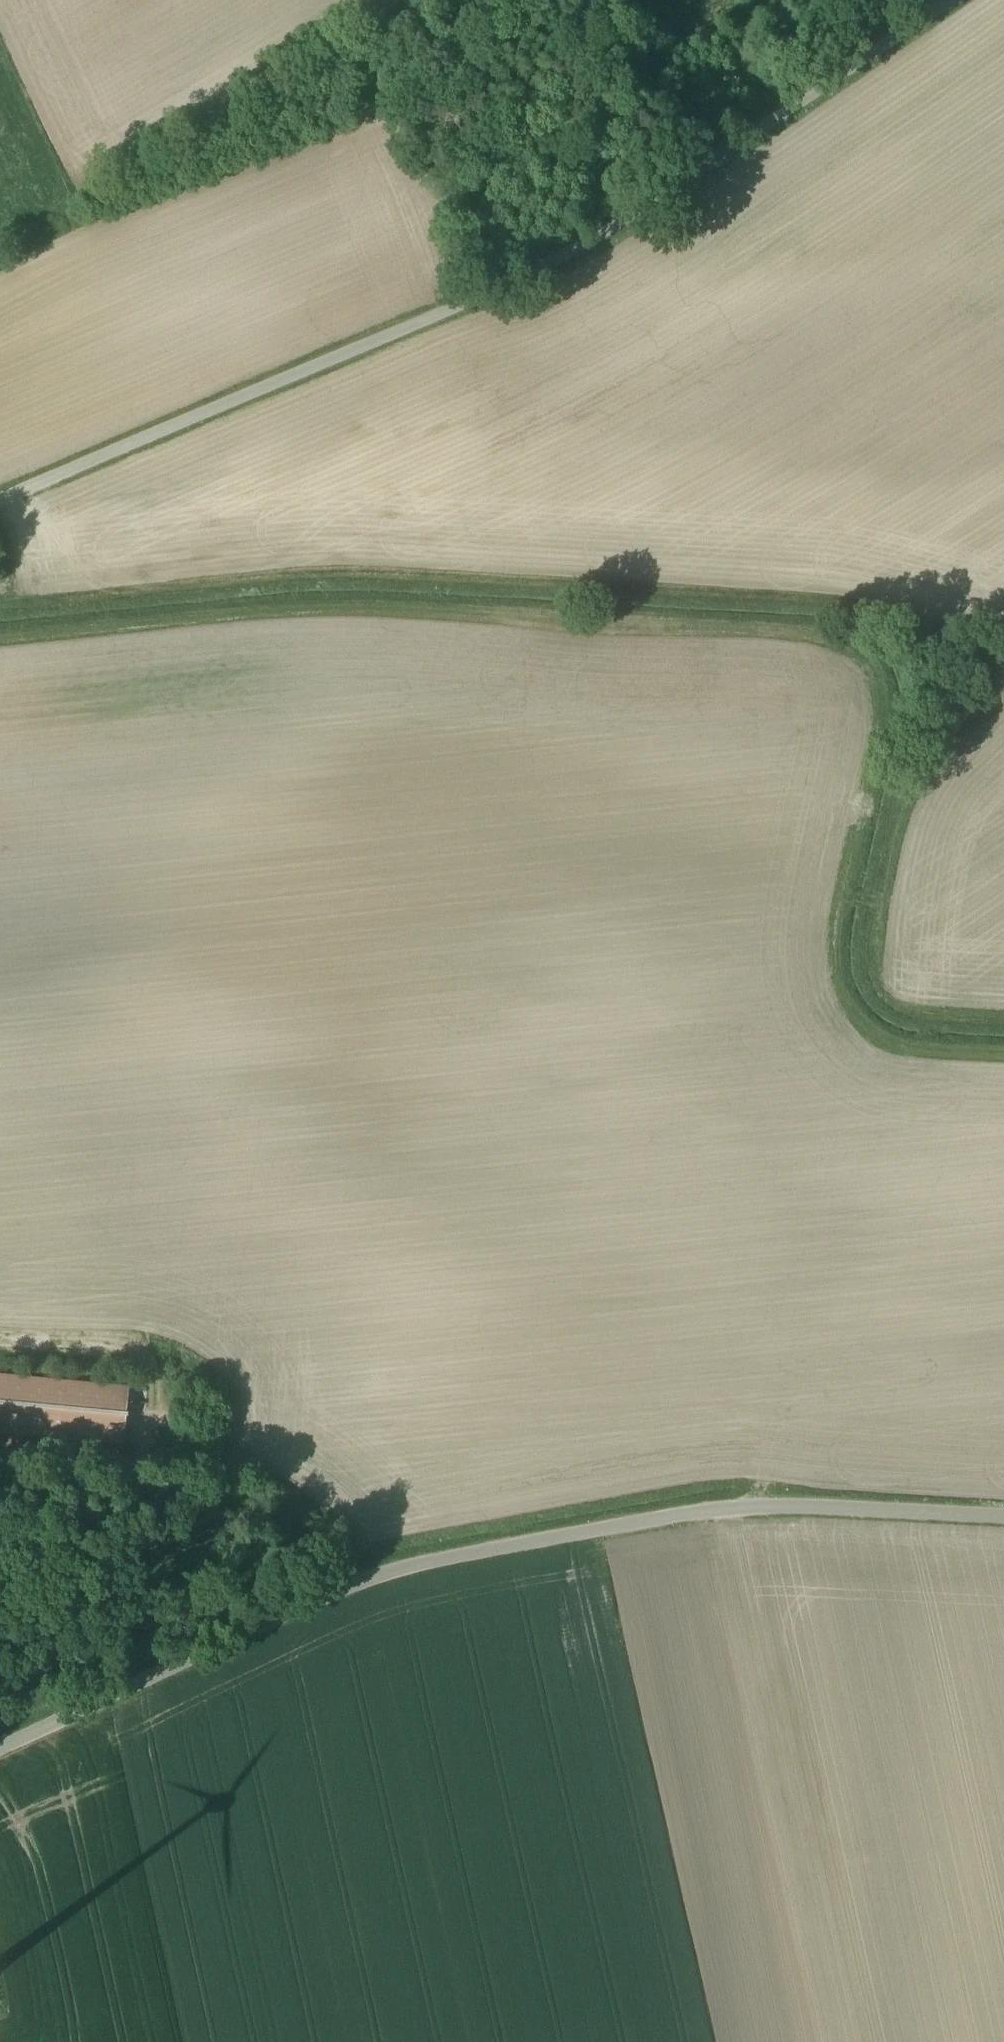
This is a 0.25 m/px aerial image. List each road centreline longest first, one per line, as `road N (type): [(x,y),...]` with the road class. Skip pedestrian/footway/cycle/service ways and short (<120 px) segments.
road 1 (unclassified): [(951,0),(625,220),(353,353),(0,497)]
road 2 (unclassified): [(0,1764),(356,1572),(484,1533),(684,1499),(1003,1502)]

